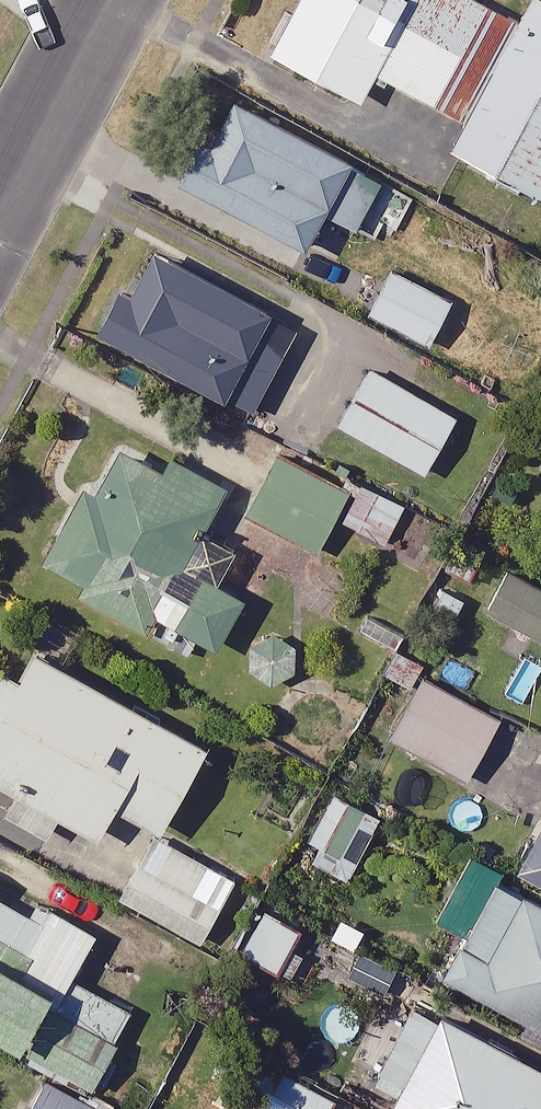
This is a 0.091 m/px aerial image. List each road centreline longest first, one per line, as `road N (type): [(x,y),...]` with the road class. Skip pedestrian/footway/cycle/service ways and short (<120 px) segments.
road 1 (residential): [(0,204),(109,0)]

